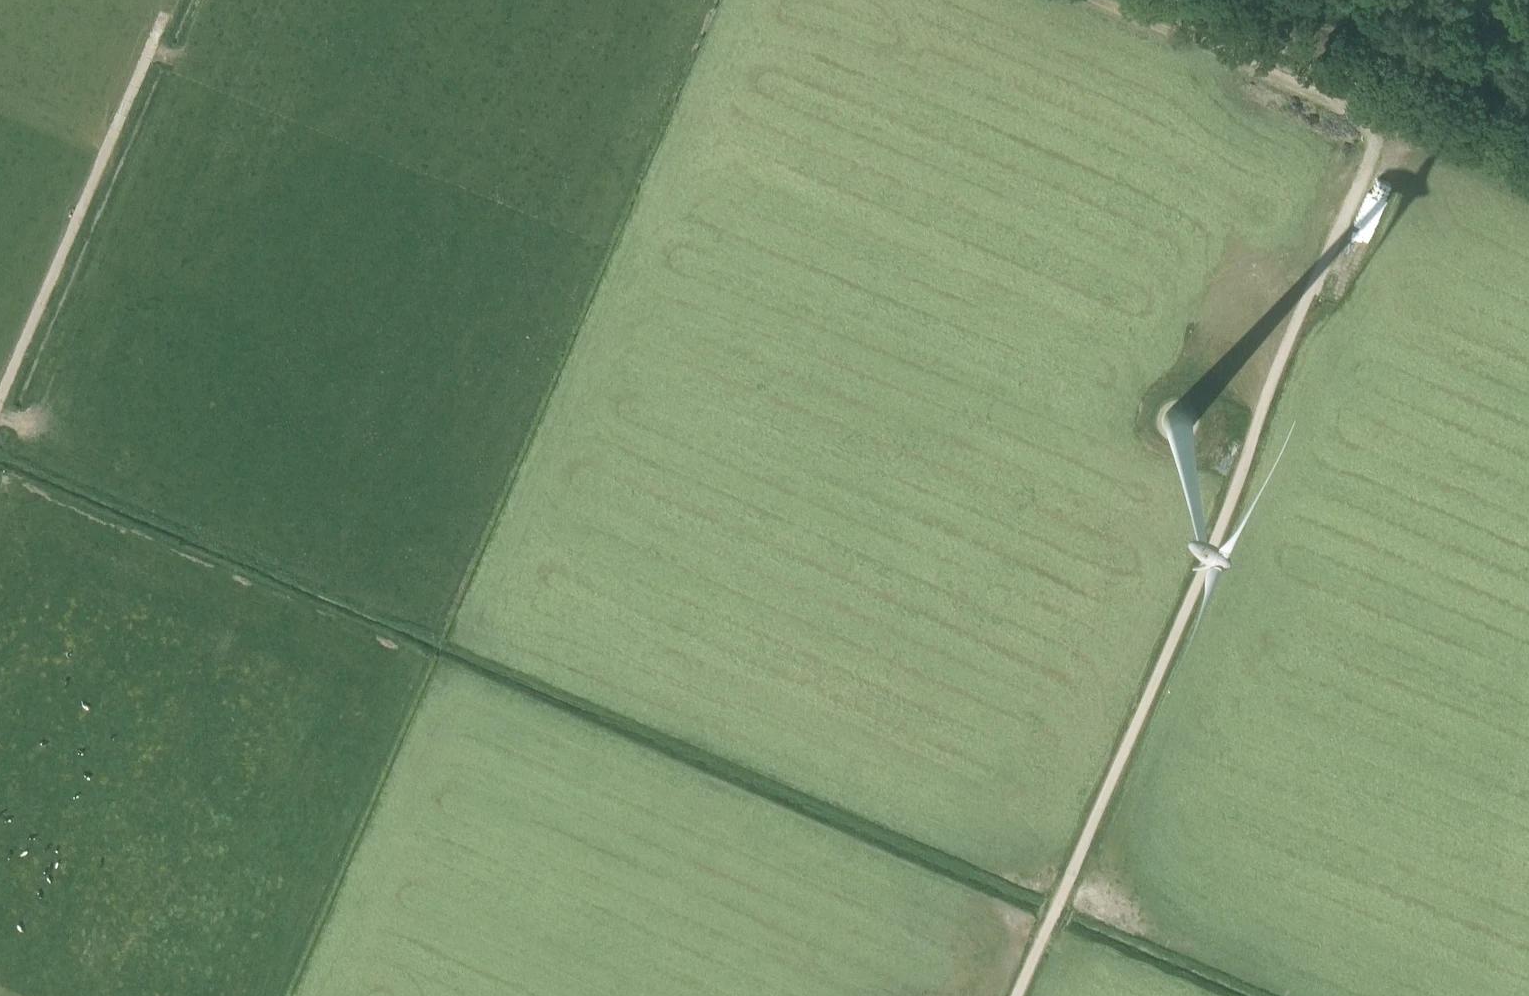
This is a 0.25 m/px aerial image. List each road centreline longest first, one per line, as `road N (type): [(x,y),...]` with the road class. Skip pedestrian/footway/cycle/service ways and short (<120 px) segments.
road 1 (track): [(164,13),(0,398)]
road 2 (track): [(1172,0),(1528,151)]

